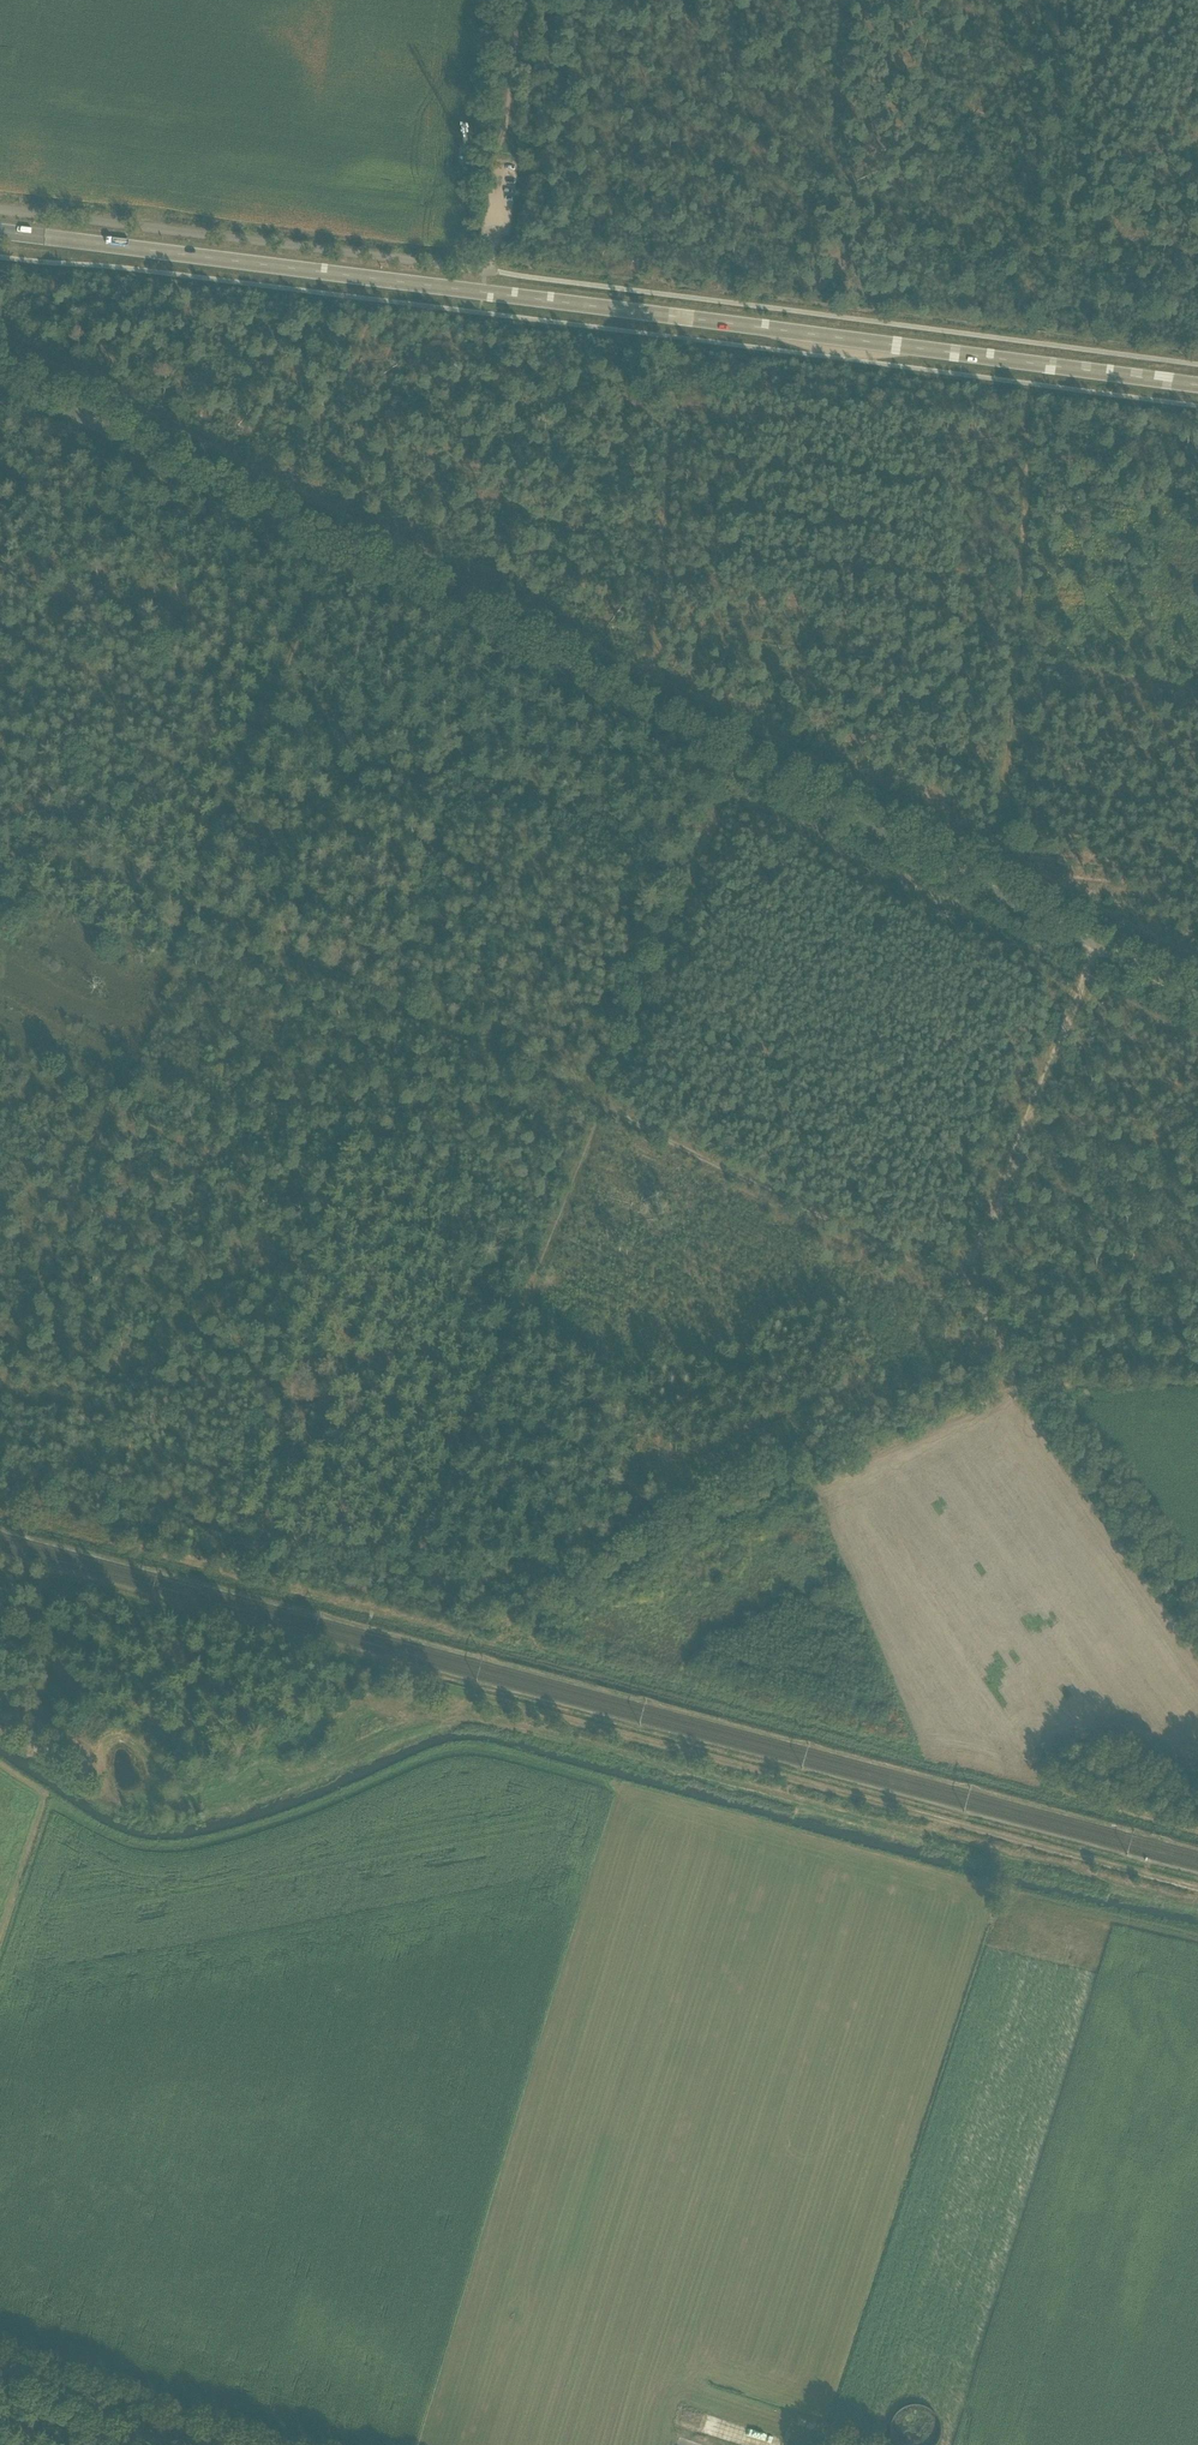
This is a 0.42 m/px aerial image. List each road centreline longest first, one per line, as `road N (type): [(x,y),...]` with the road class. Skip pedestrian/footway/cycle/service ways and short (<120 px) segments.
road 1 (unclassified): [(1197,998),(0,375)]
road 2 (primary): [(1197,376),(0,234)]
road 3 (track): [(601,1110),(411,1568),(469,1588),(1021,1362)]
road 4 (track): [(601,1110),(189,913),(0,855)]
road 5 (unclassified): [(497,272),(0,210)]
road 6 (track): [(601,1110),(964,1280),(1005,1338)]
road 7 (track): [(0,1458),(411,1568)]
road 8 (track): [(1028,452),(990,854)]
road 9 (track): [(964,1280),(1109,918)]
road 10 (track): [(733,757),(601,1110)]
road 11 (track): [(490,271),(522,0)]
road 12 (unclassified): [(189,2444),(0,2371)]
road 13 (track): [(1040,338),(1062,143)]
road 14 (track): [(1197,694),(1009,662)]
road 15 (track): [(1062,143),(1059,0)]

